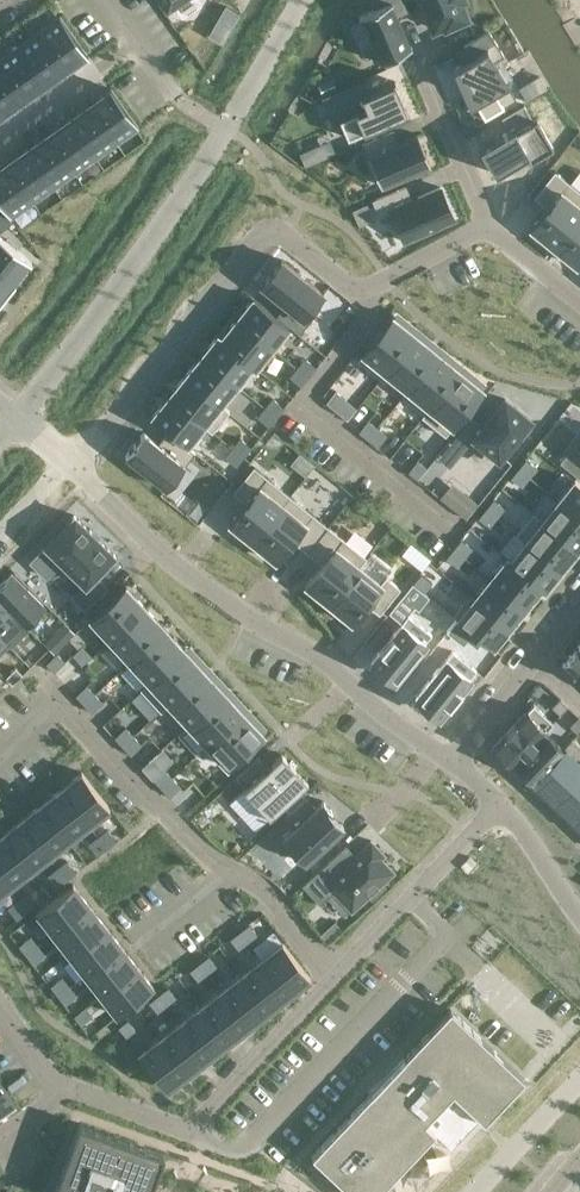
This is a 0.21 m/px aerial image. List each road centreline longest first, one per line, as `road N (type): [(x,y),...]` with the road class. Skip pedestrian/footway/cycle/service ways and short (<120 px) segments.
road 1 (residential): [(490,226),(363,287),(291,239),(257,238),(74,460)]
road 2 (residential): [(455,755),(401,726),(316,654),(181,572),(74,460)]
road 3 (residential): [(57,703),(173,829),(267,888),(335,980)]
road 4 (residential): [(192,1130),(217,1141),(251,1141),(446,936),(411,897)]
road 5 (residential): [(335,980),(192,1130)]
road 6 (residential): [(455,755),(579,602)]
road 7 (residential): [(429,69),(490,226)]
road 8 (residential): [(0,141),(135,42)]
road 9 (residential): [(579,916),(496,801)]
road 10 (residential): [(192,1130),(63,1086)]
road 11 (residential): [(496,801),(411,897)]

